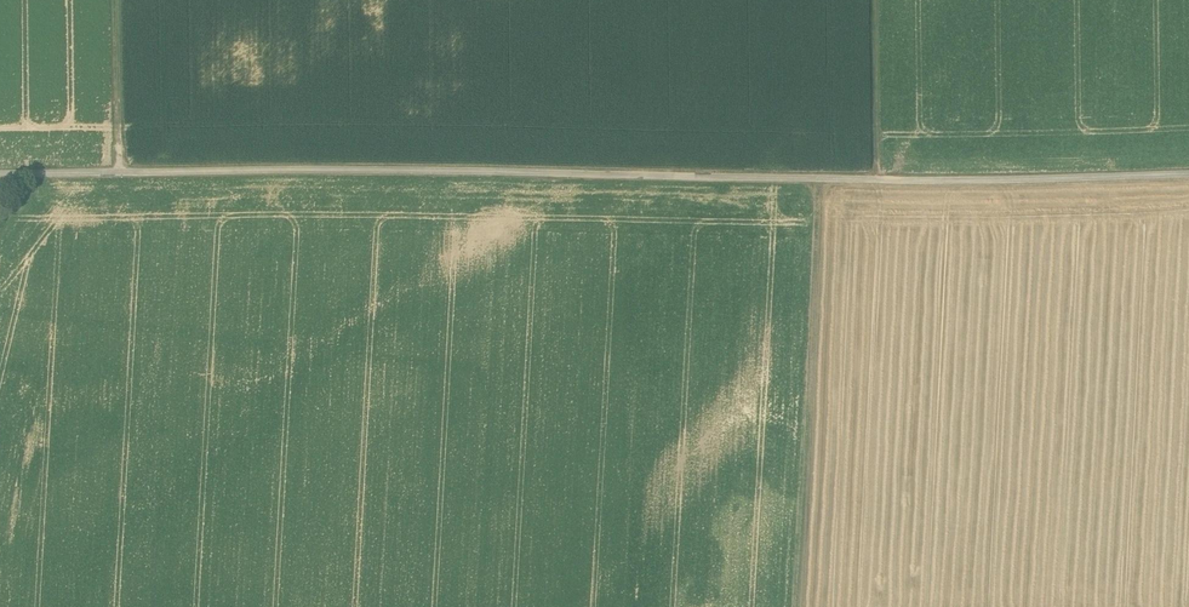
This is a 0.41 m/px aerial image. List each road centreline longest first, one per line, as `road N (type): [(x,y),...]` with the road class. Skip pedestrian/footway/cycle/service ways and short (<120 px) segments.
road 1 (unclassified): [(1188,174),(1004,182),(0,174)]
road 2 (track): [(120,172),(115,0)]

